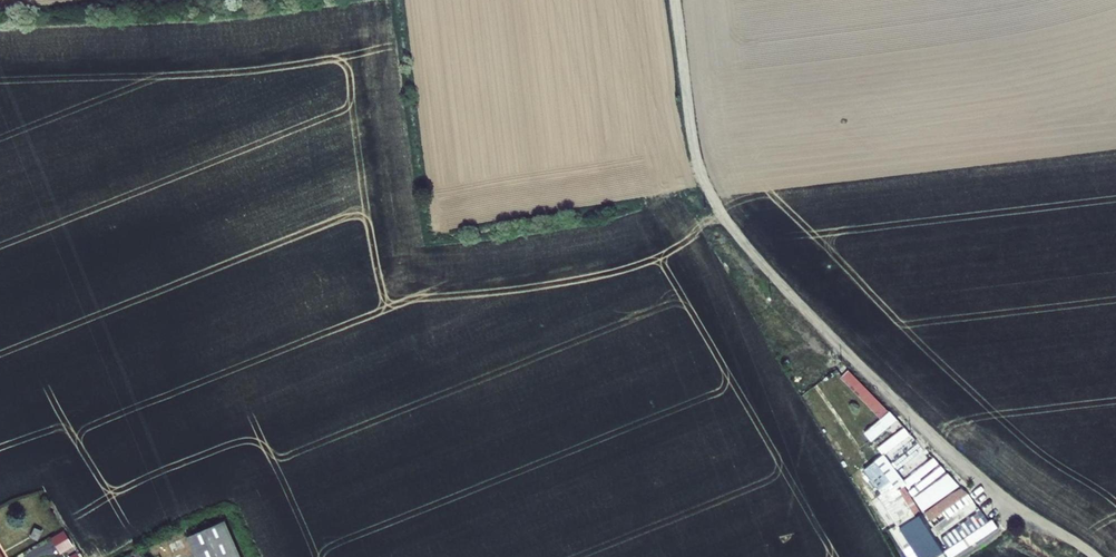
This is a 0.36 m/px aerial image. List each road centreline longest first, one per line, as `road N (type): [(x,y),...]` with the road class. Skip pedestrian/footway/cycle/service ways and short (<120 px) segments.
road 1 (track): [(1093,556),(996,502),(858,369),(723,220),(693,153),(674,0)]

